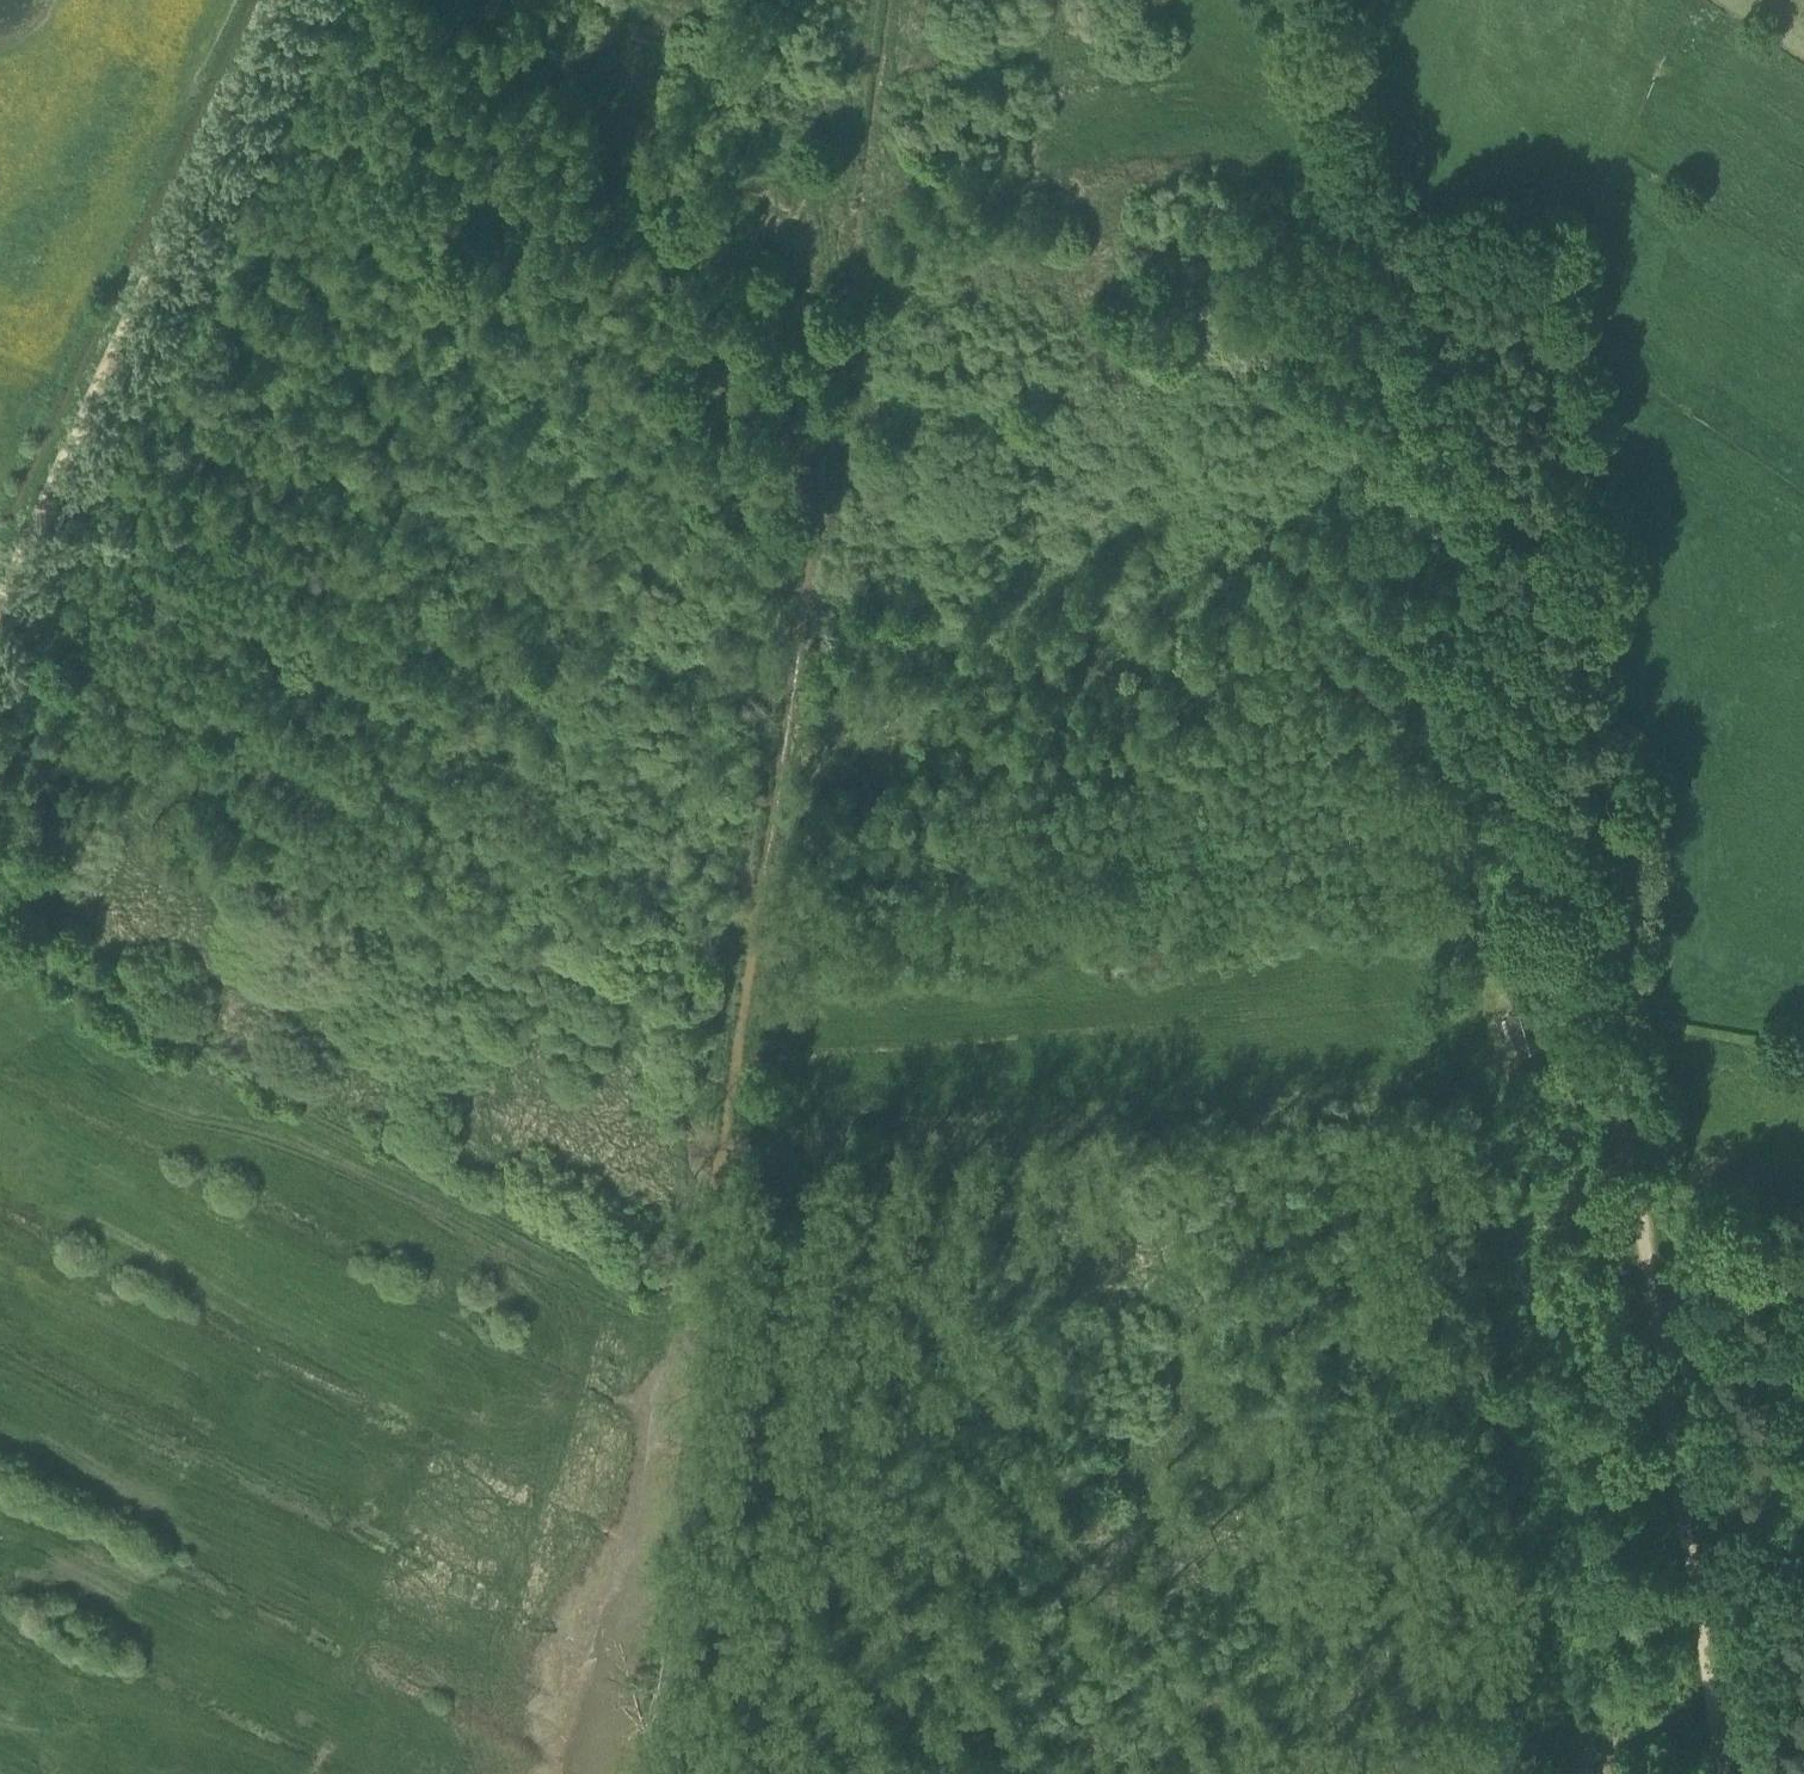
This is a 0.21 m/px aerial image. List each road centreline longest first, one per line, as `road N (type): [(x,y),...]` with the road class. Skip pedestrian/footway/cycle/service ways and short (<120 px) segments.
road 1 (track): [(1337,0),(1486,716),(1647,1164),(1746,1773)]
road 2 (track): [(688,1315),(0,955)]
road 3 (track): [(0,624),(298,0)]
road 4 (track): [(1486,716),(1461,830),(1464,1043)]

